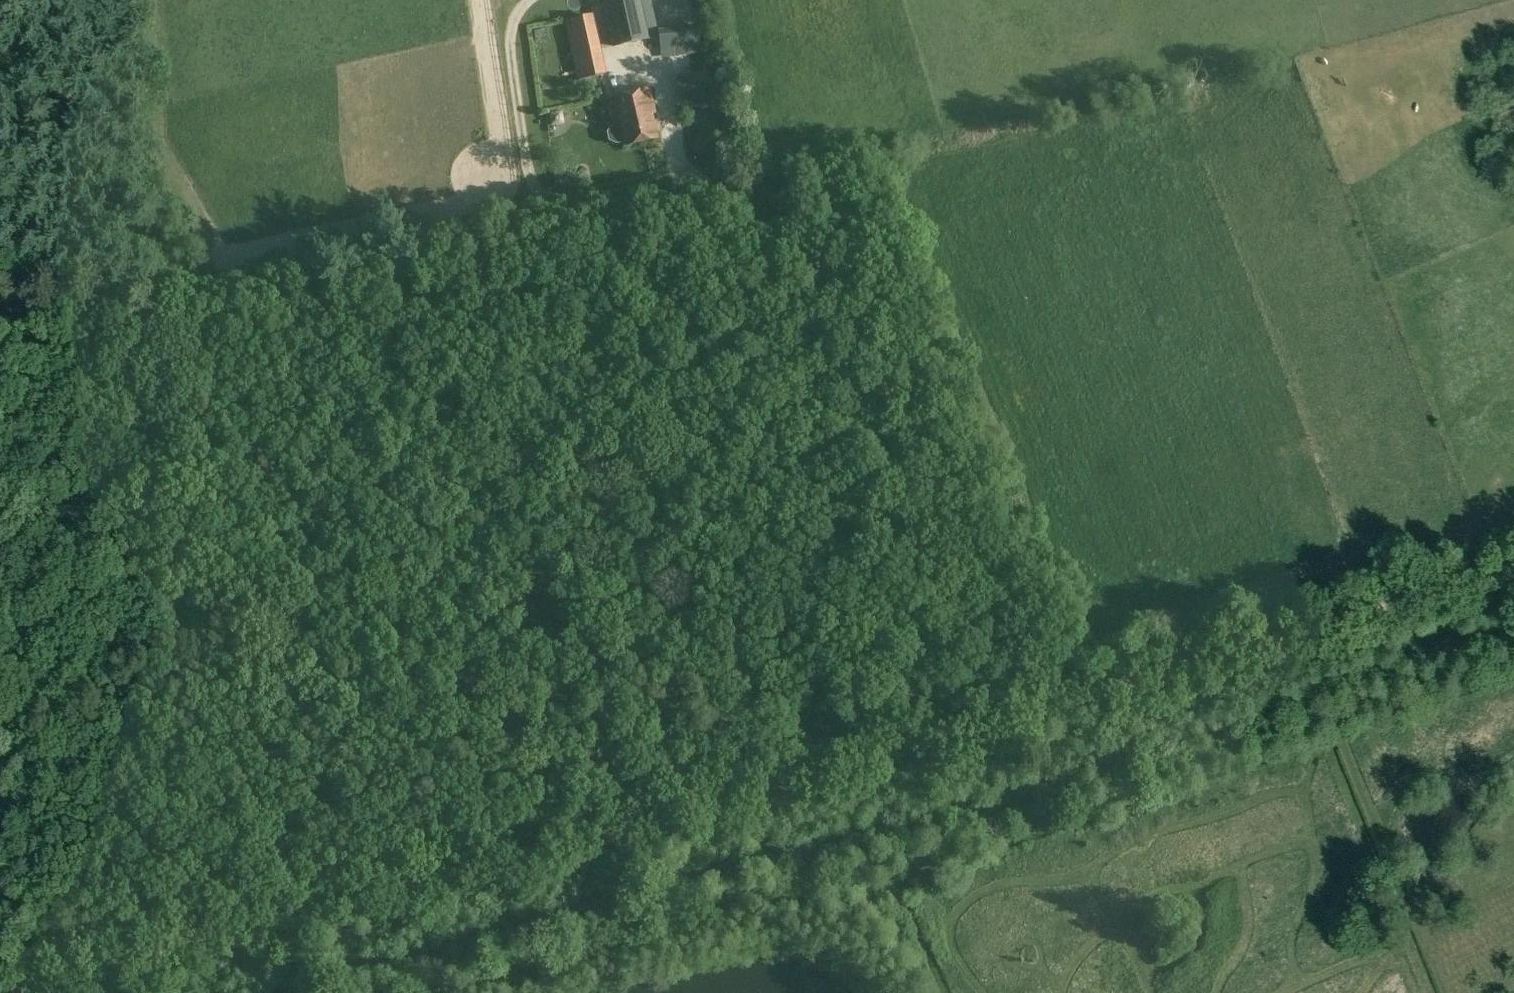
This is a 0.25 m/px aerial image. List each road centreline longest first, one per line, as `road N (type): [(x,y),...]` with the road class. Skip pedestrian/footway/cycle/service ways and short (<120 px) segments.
road 1 (track): [(24,992),(1513,569)]

